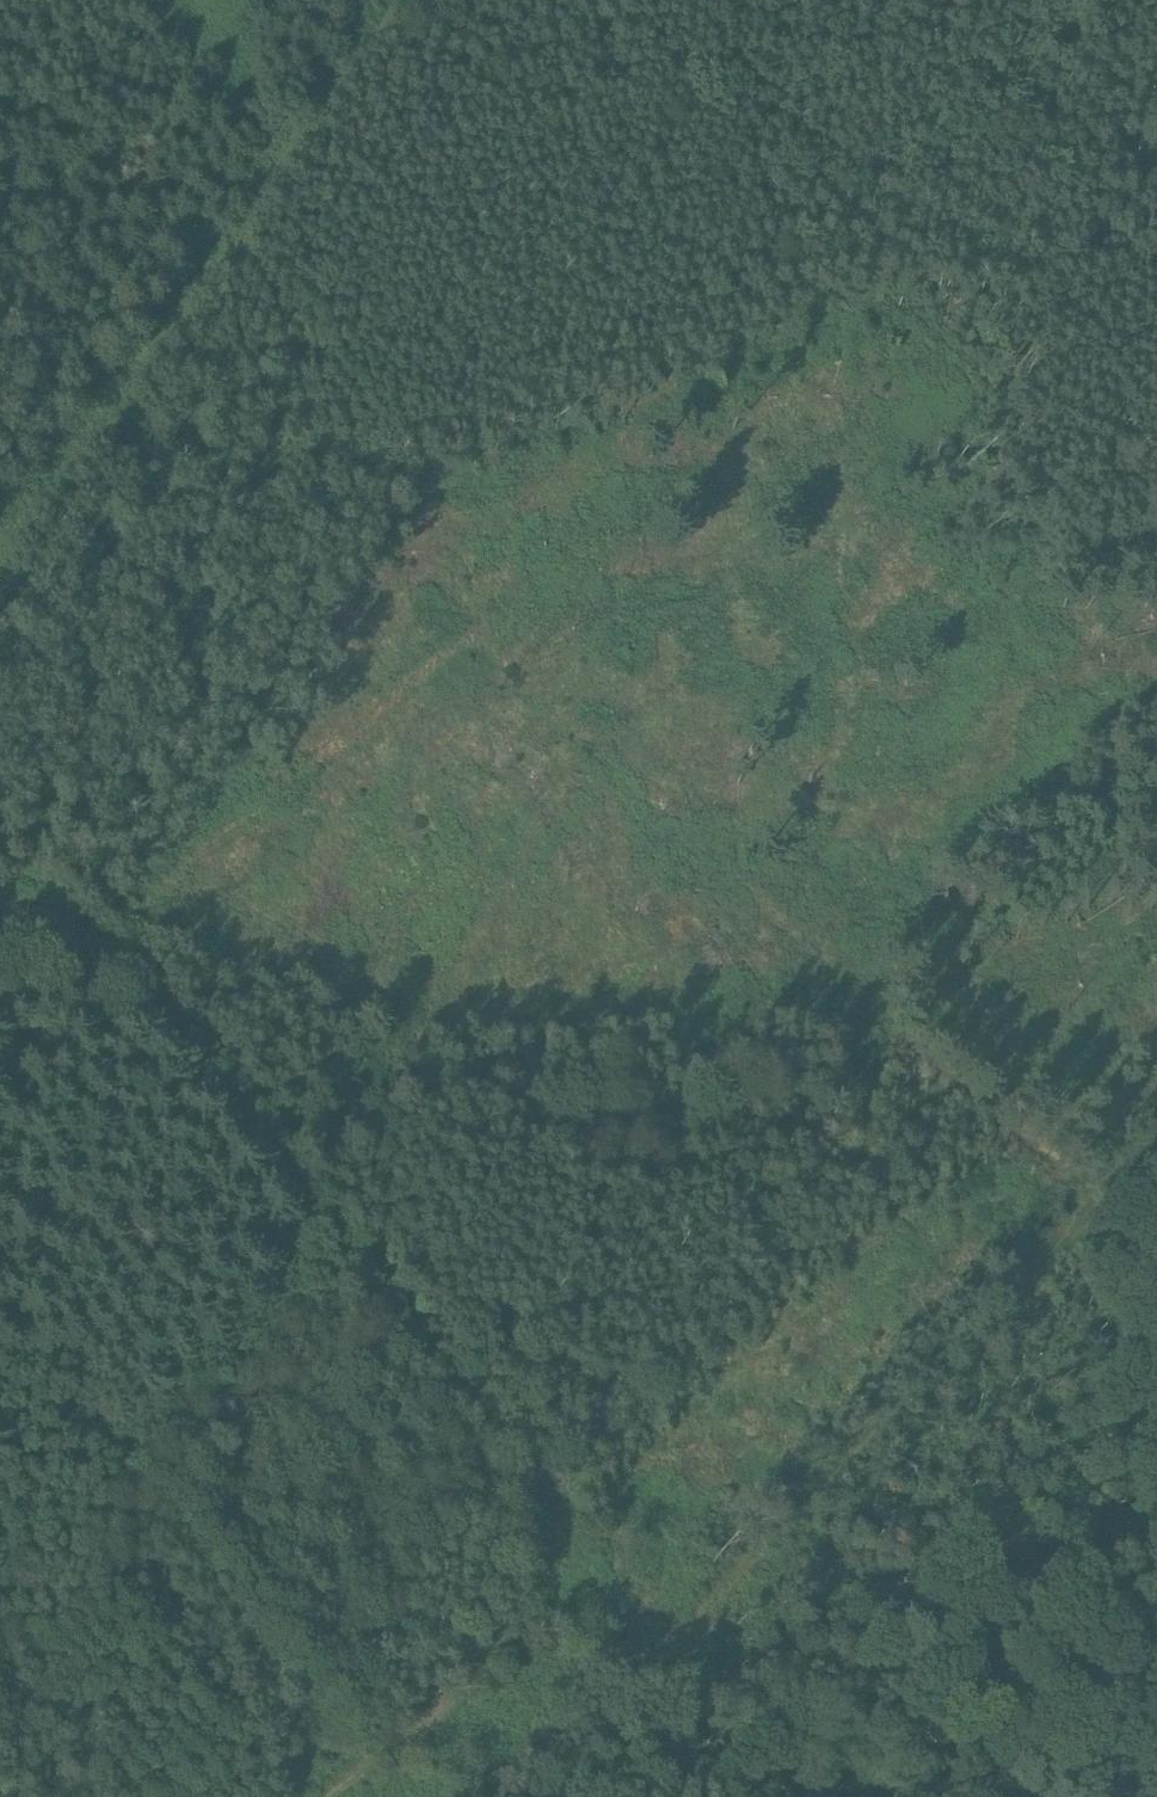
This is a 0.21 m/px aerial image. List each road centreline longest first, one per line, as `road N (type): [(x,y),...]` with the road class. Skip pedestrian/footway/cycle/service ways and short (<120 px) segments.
road 1 (track): [(553,1796),(1156,1107)]
road 2 (track): [(419,0),(0,567)]
road 3 (track): [(363,1796),(546,1596),(555,1541),(542,1479),(347,1251)]
road 4 (track): [(347,1251),(280,1155),(110,950),(0,896)]
road 5 (track): [(0,1558),(347,1251)]

